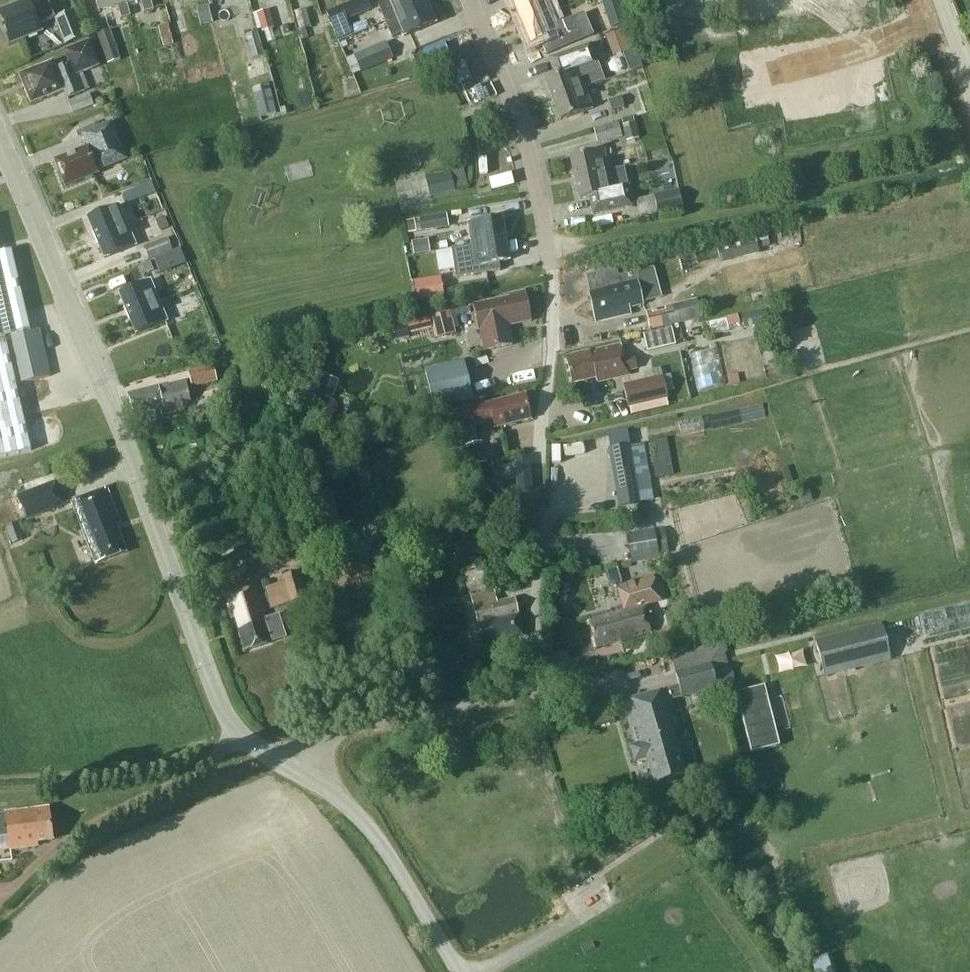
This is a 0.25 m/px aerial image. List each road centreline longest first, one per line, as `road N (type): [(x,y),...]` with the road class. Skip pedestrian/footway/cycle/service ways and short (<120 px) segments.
road 1 (residential): [(301,772),(327,740),(370,722),(539,692),(536,466),(551,363),(551,264),(528,162),(468,0)]
road 2 (unclassified): [(301,772),(240,734),(217,703),(106,394),(0,145)]
road 3 (unclassified): [(457,971),(361,822),(301,772)]

